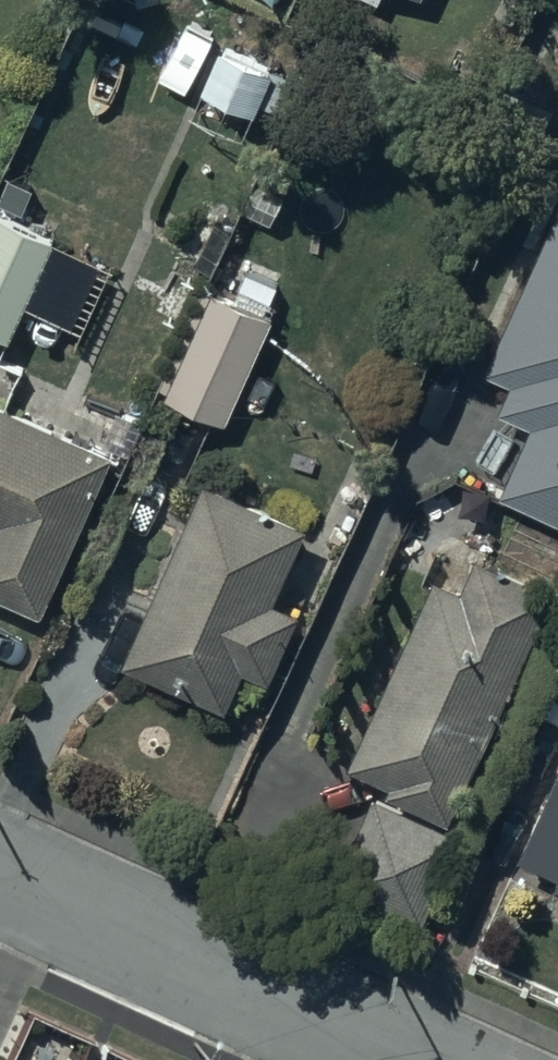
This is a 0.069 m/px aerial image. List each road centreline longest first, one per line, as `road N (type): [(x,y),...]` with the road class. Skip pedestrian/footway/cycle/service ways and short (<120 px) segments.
road 1 (tertiary): [(0,878),(403,1059)]

